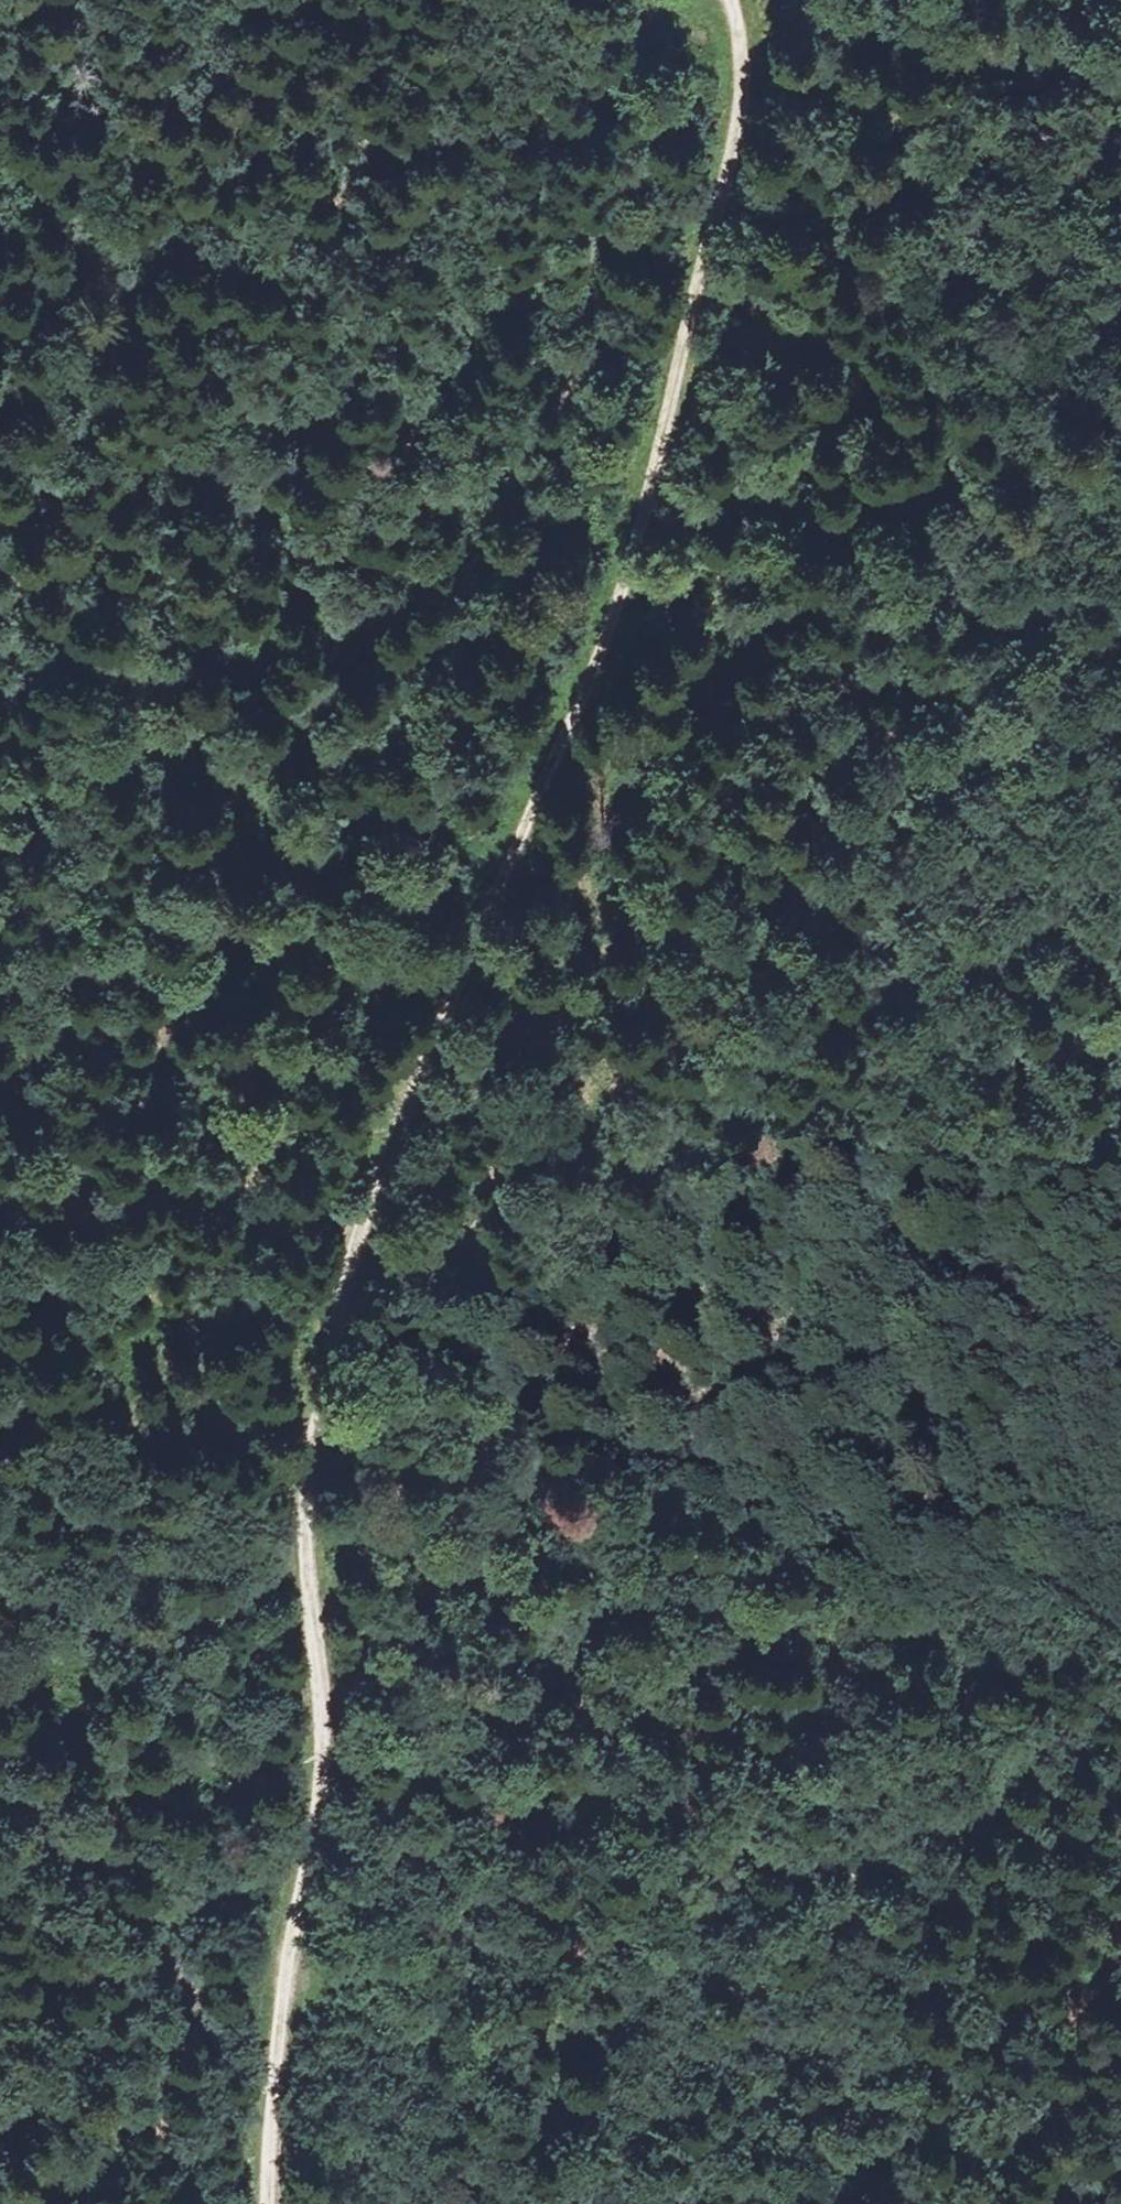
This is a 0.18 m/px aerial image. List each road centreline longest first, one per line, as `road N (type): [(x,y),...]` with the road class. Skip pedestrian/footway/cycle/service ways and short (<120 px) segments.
road 1 (track): [(729,0),(743,74),(736,139),(638,541),(583,696),(438,1009),(336,1327),(314,1432),(306,1558),(320,1777),(284,1970),(267,2203)]

